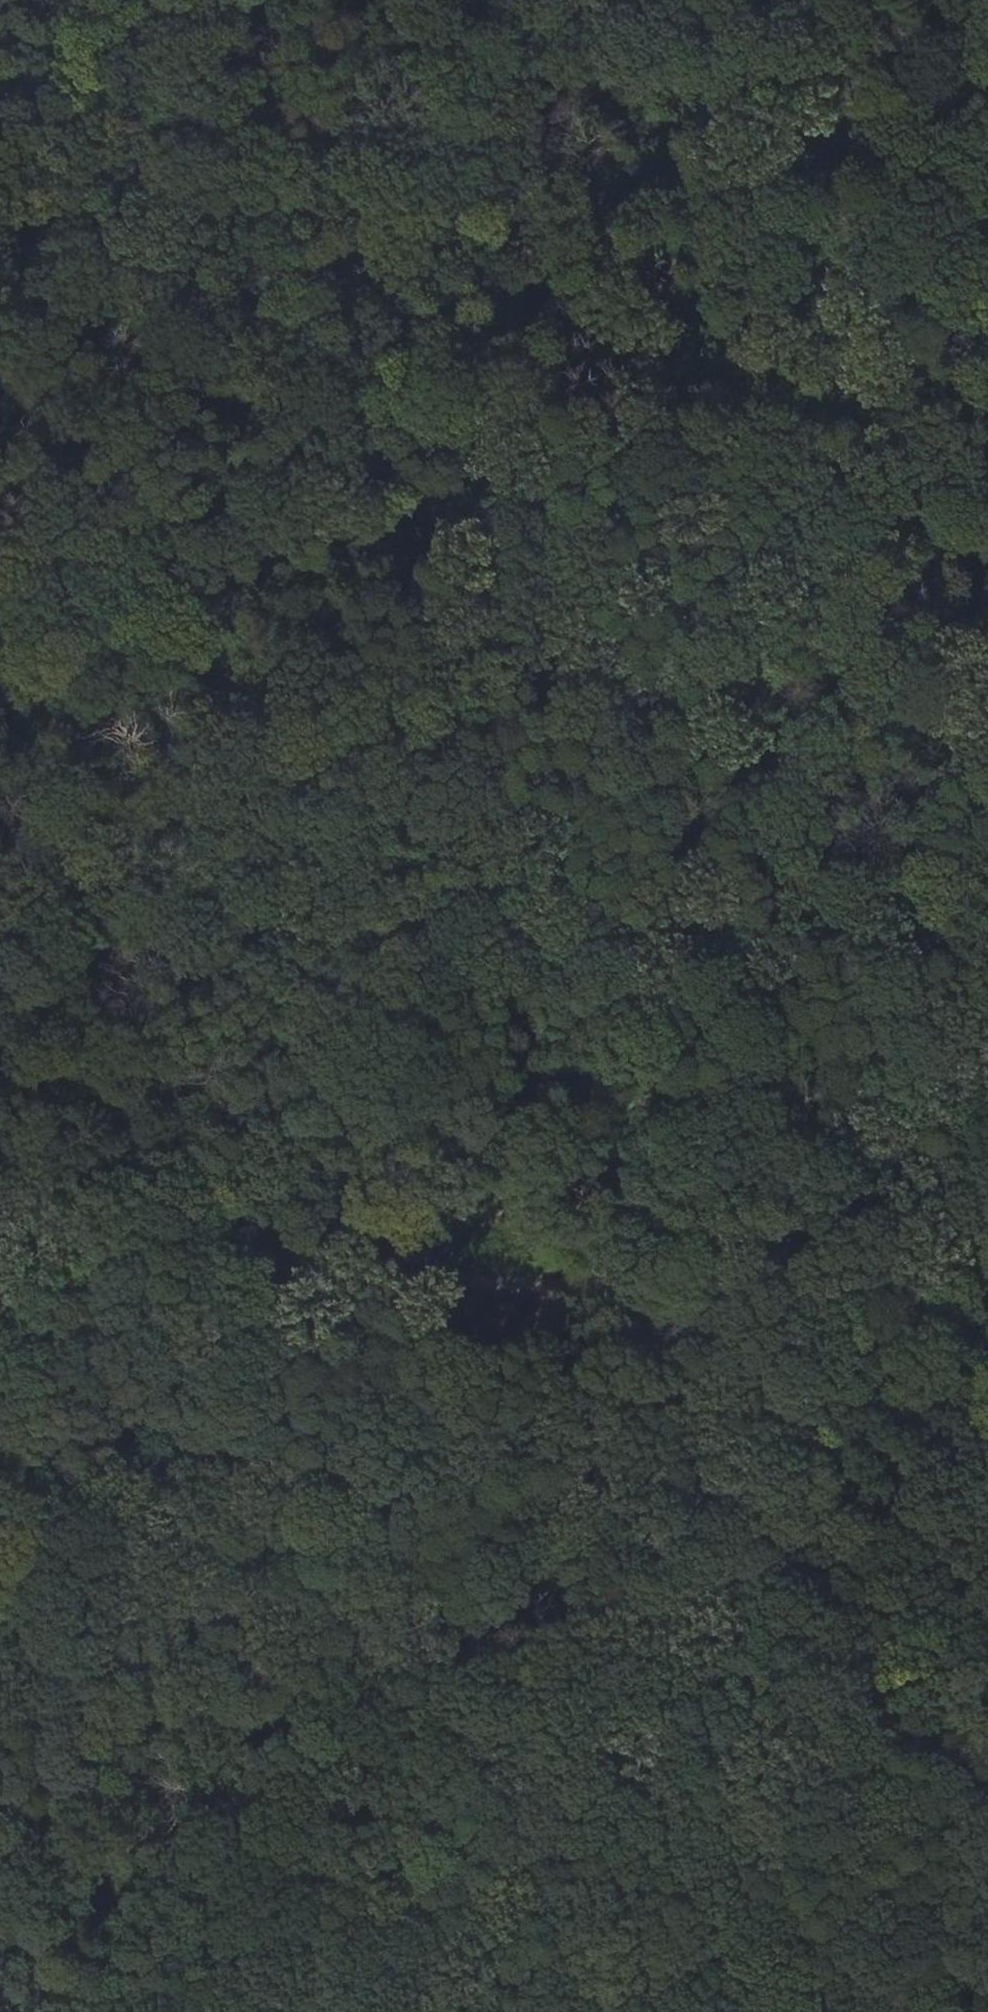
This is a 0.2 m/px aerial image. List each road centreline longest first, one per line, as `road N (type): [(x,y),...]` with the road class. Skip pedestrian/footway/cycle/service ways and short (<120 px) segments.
road 1 (track): [(0,1287),(987,1333)]
road 2 (track): [(0,137),(67,0)]

